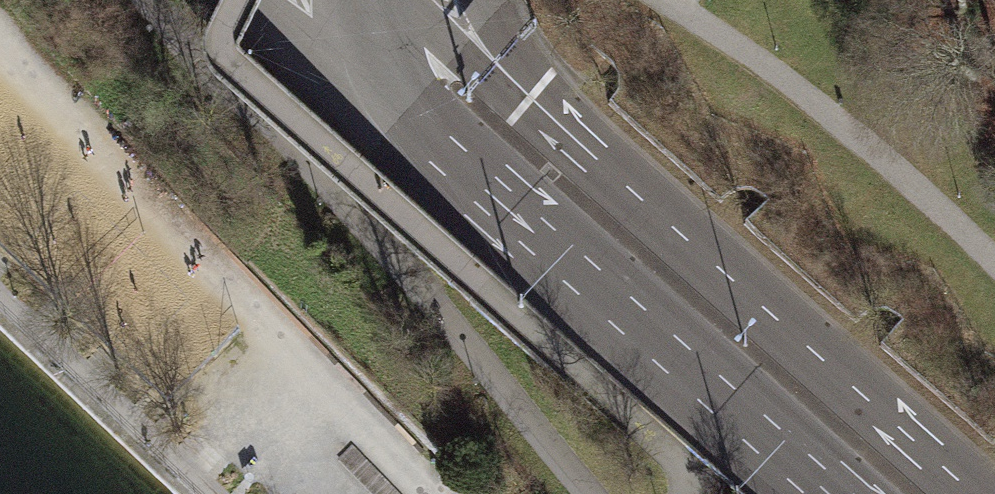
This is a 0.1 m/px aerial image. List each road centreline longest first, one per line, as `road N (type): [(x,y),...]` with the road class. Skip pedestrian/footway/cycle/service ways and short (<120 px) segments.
road 1 (tertiary): [(964,493),(510,89)]
road 2 (tertiary): [(366,90),(813,493)]
road 3 (tertiary): [(242,0),(366,90)]
road 4 (tertiary): [(510,89),(403,0)]

